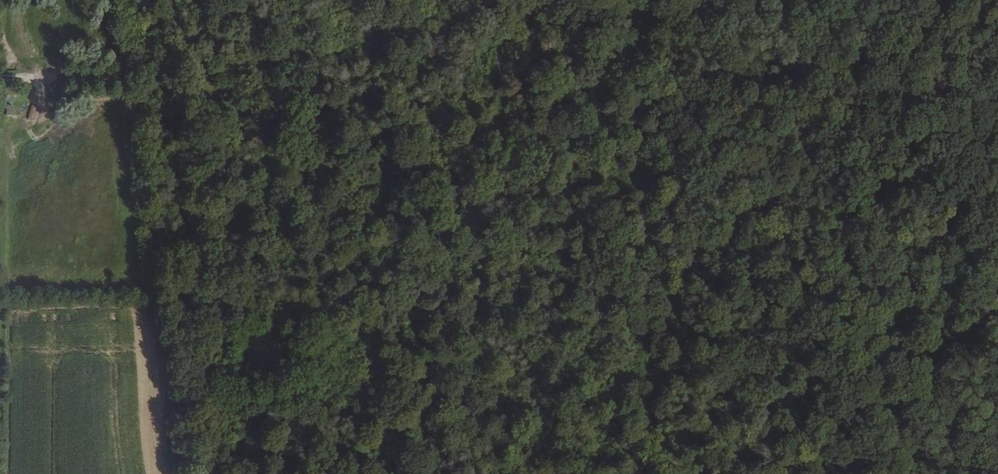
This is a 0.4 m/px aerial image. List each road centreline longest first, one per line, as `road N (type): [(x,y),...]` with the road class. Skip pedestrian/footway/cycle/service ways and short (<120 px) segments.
road 1 (track): [(660,473),(622,0)]

